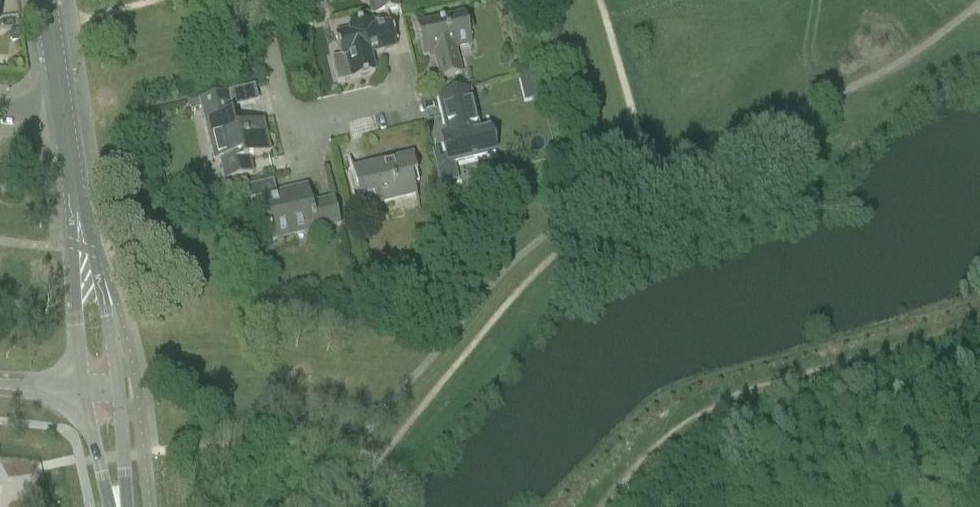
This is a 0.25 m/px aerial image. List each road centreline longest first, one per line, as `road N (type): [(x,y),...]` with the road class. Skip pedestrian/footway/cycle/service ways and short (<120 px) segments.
road 1 (residential): [(398,102),(318,121),(281,102),(257,0)]
road 2 (tertiary): [(117,383),(104,310),(82,249)]
road 3 (tertiary): [(82,249),(76,312),(83,386)]
road 4 (tertiary): [(82,249),(63,113)]
road 5 (tertiary): [(83,386),(113,506)]
road 6 (tertiary): [(123,506),(117,383)]

